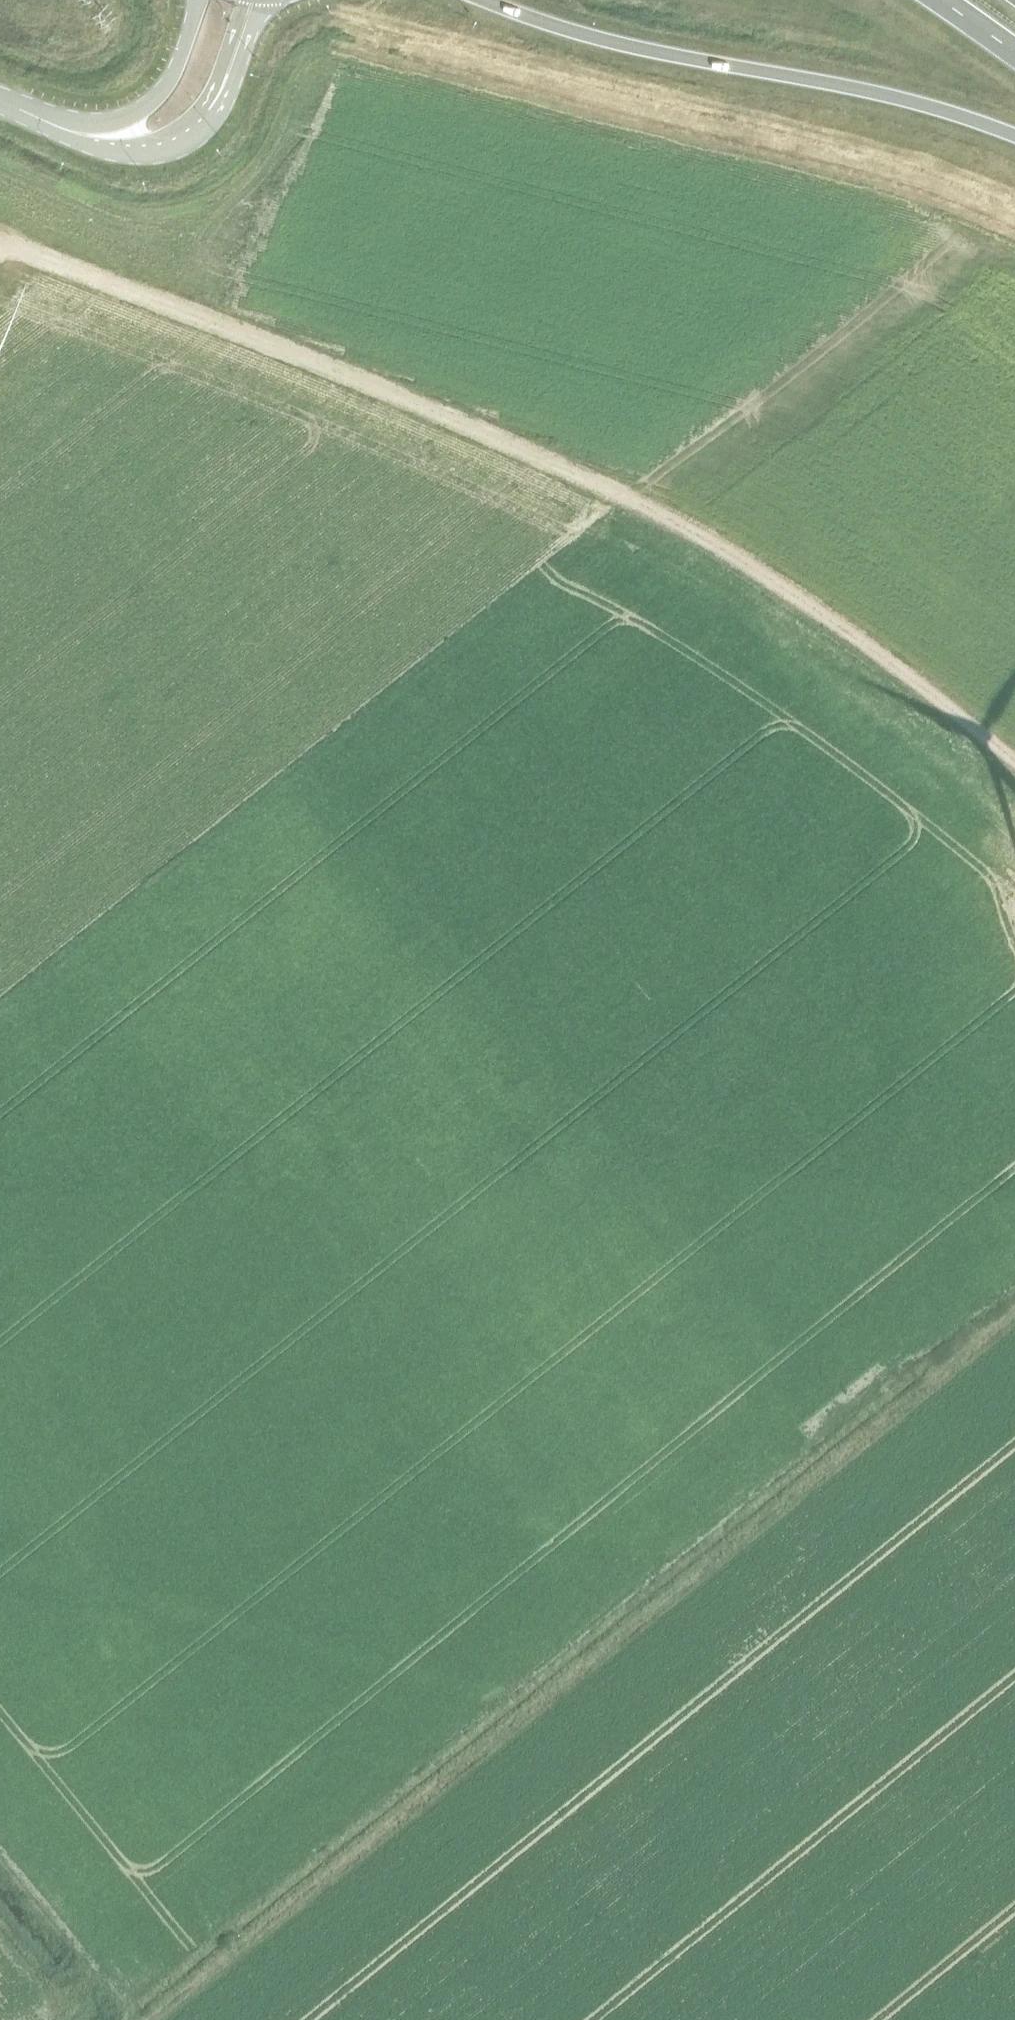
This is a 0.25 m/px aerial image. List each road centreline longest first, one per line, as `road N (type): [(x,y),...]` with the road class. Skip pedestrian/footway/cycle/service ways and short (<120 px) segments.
road 1 (track): [(1014,761),(768,576),(607,488),(364,380),(0,240)]
road 2 (trunk): [(485,0),(590,36),(916,101),(1014,133)]
road 3 (tertiary): [(198,0),(166,83),(137,111),(81,134)]
road 4 (tertiary): [(81,134),(134,147),(166,143),(189,132),(221,90)]

